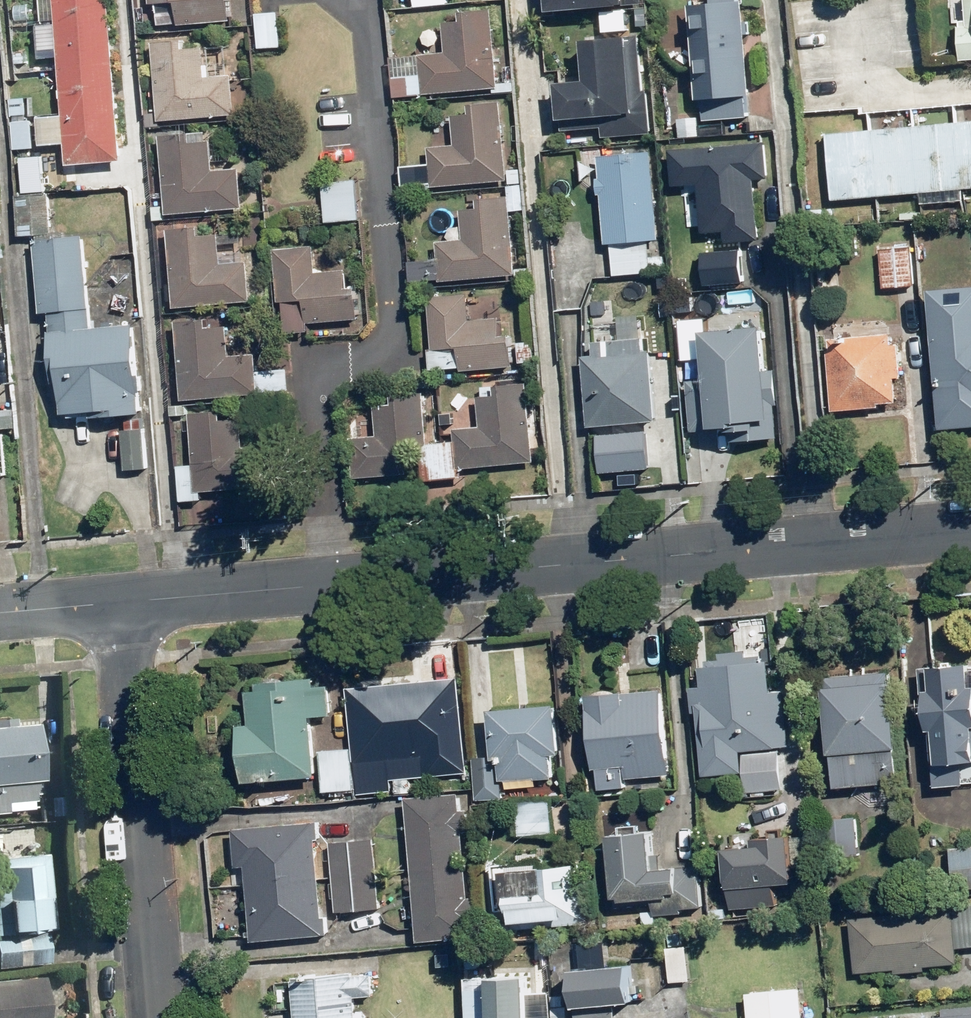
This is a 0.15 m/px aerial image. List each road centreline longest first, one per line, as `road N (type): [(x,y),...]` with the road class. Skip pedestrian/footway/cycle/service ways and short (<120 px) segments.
road 1 (residential): [(120,600),(970,531)]
road 2 (residential): [(120,600),(156,1017)]
road 3 (residential): [(0,611),(120,600)]

